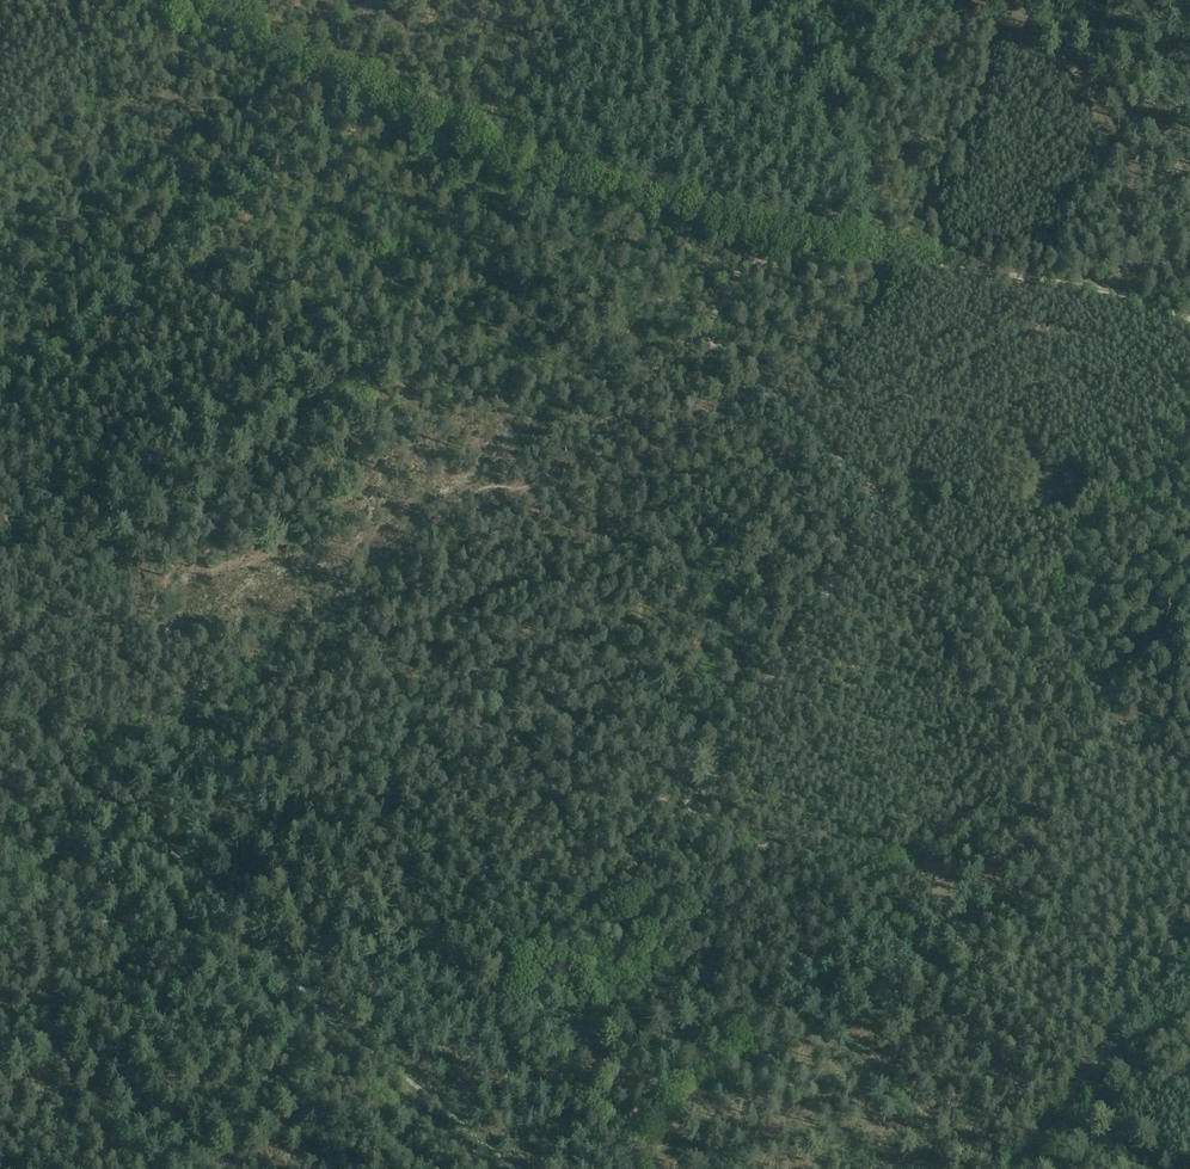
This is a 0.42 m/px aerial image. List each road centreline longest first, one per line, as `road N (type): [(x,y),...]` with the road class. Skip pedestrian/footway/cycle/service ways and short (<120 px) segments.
road 1 (track): [(160,0),(503,165),(792,251)]
road 2 (track): [(201,702),(609,1168)]
road 3 (track): [(373,105),(0,425)]
road 4 (track): [(47,1054),(163,1077),(376,1092),(419,1111),(485,1168)]
road 5 (track): [(25,1168),(46,1068),(46,957),(35,789),(17,744)]
road 6 (track): [(792,251),(1067,282),(1189,319)]
road 7 (track): [(0,471),(188,688)]
road 8 (track): [(1189,956),(1012,1168)]

